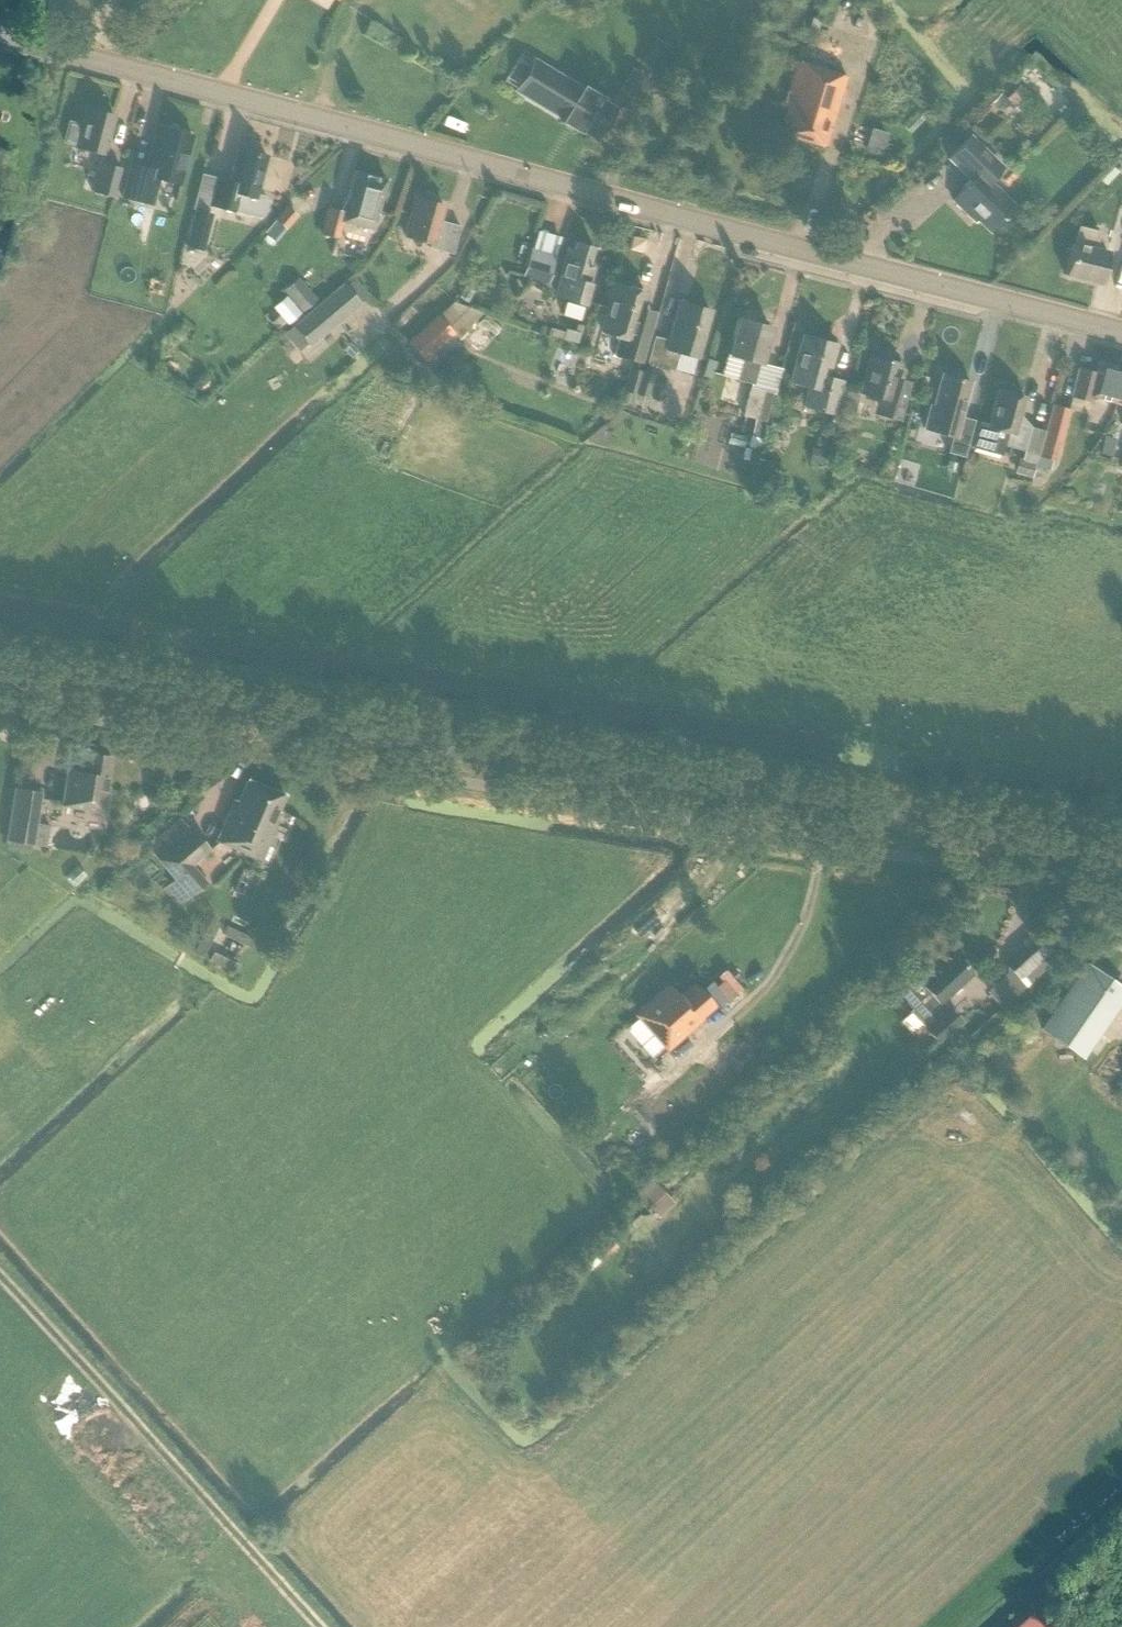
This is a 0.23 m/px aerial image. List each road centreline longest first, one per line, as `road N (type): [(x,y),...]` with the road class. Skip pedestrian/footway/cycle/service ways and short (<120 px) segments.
road 1 (residential): [(1121,329),(0,34)]
road 2 (secondary): [(1121,858),(0,670)]
road 3 (track): [(823,809),(796,936),(767,982),(724,1021)]

